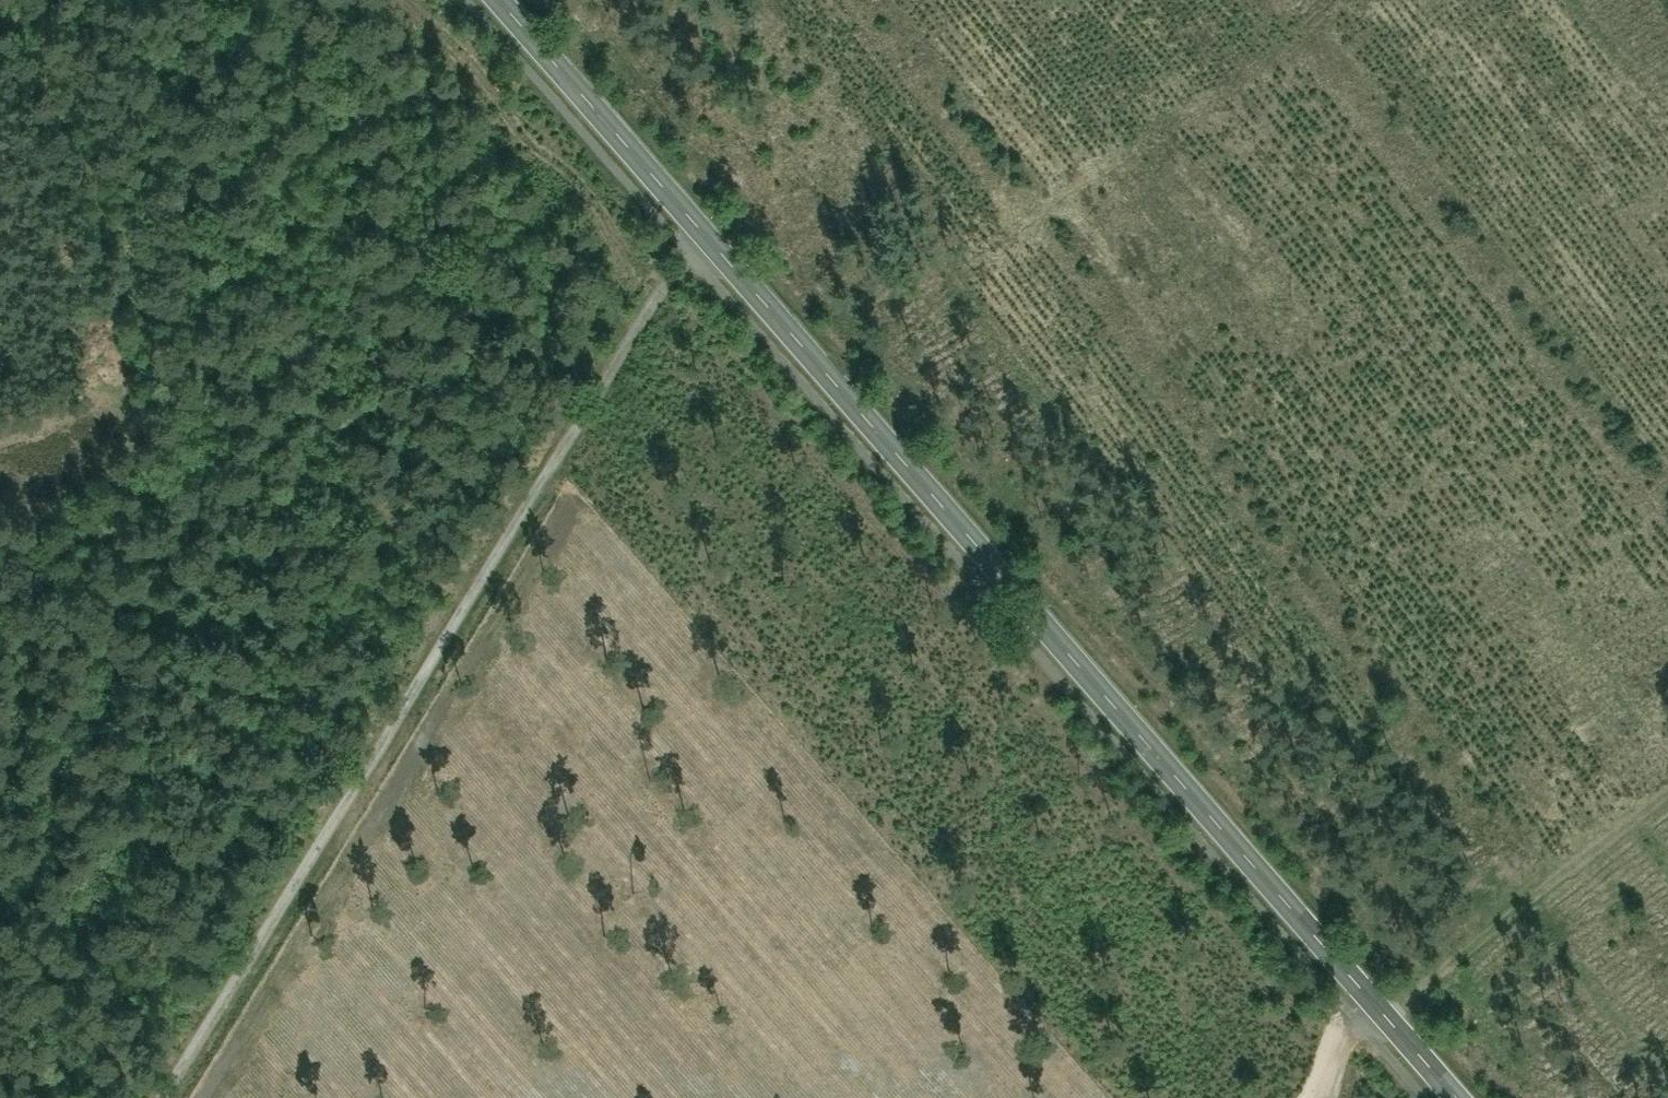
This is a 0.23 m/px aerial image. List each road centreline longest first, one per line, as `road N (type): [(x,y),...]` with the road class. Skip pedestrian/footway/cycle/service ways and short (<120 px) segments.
road 1 (secondary): [(1450,1097),(481,0)]
road 2 (track): [(166,1097),(691,238)]
road 3 (track): [(1373,1011),(1487,940),(1667,793)]

